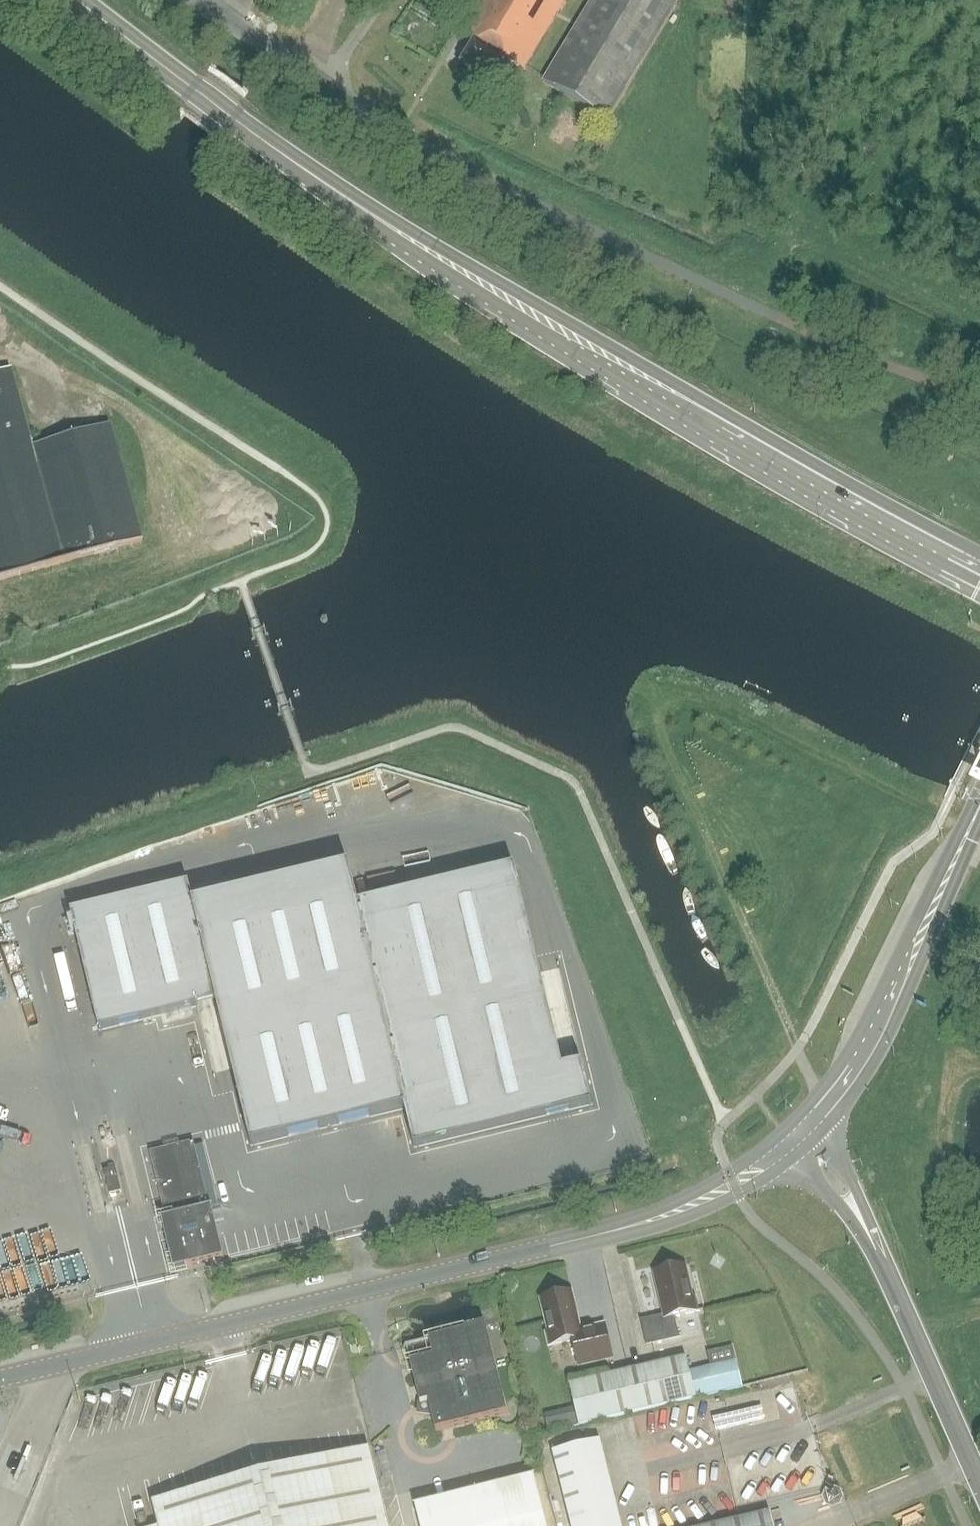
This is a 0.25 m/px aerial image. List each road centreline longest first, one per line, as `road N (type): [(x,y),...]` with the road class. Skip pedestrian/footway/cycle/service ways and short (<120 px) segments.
road 1 (secondary): [(979,576),(581,350),(316,180),(75,0)]
road 2 (tertiary): [(0,1380),(647,1225),(730,1186),(799,1135)]
road 3 (tertiary): [(979,1491),(867,1239),(799,1135)]
road 4 (tertiary): [(799,1135),(857,1065),(979,803)]
road 5 (unclassified): [(395,130),(231,18)]

